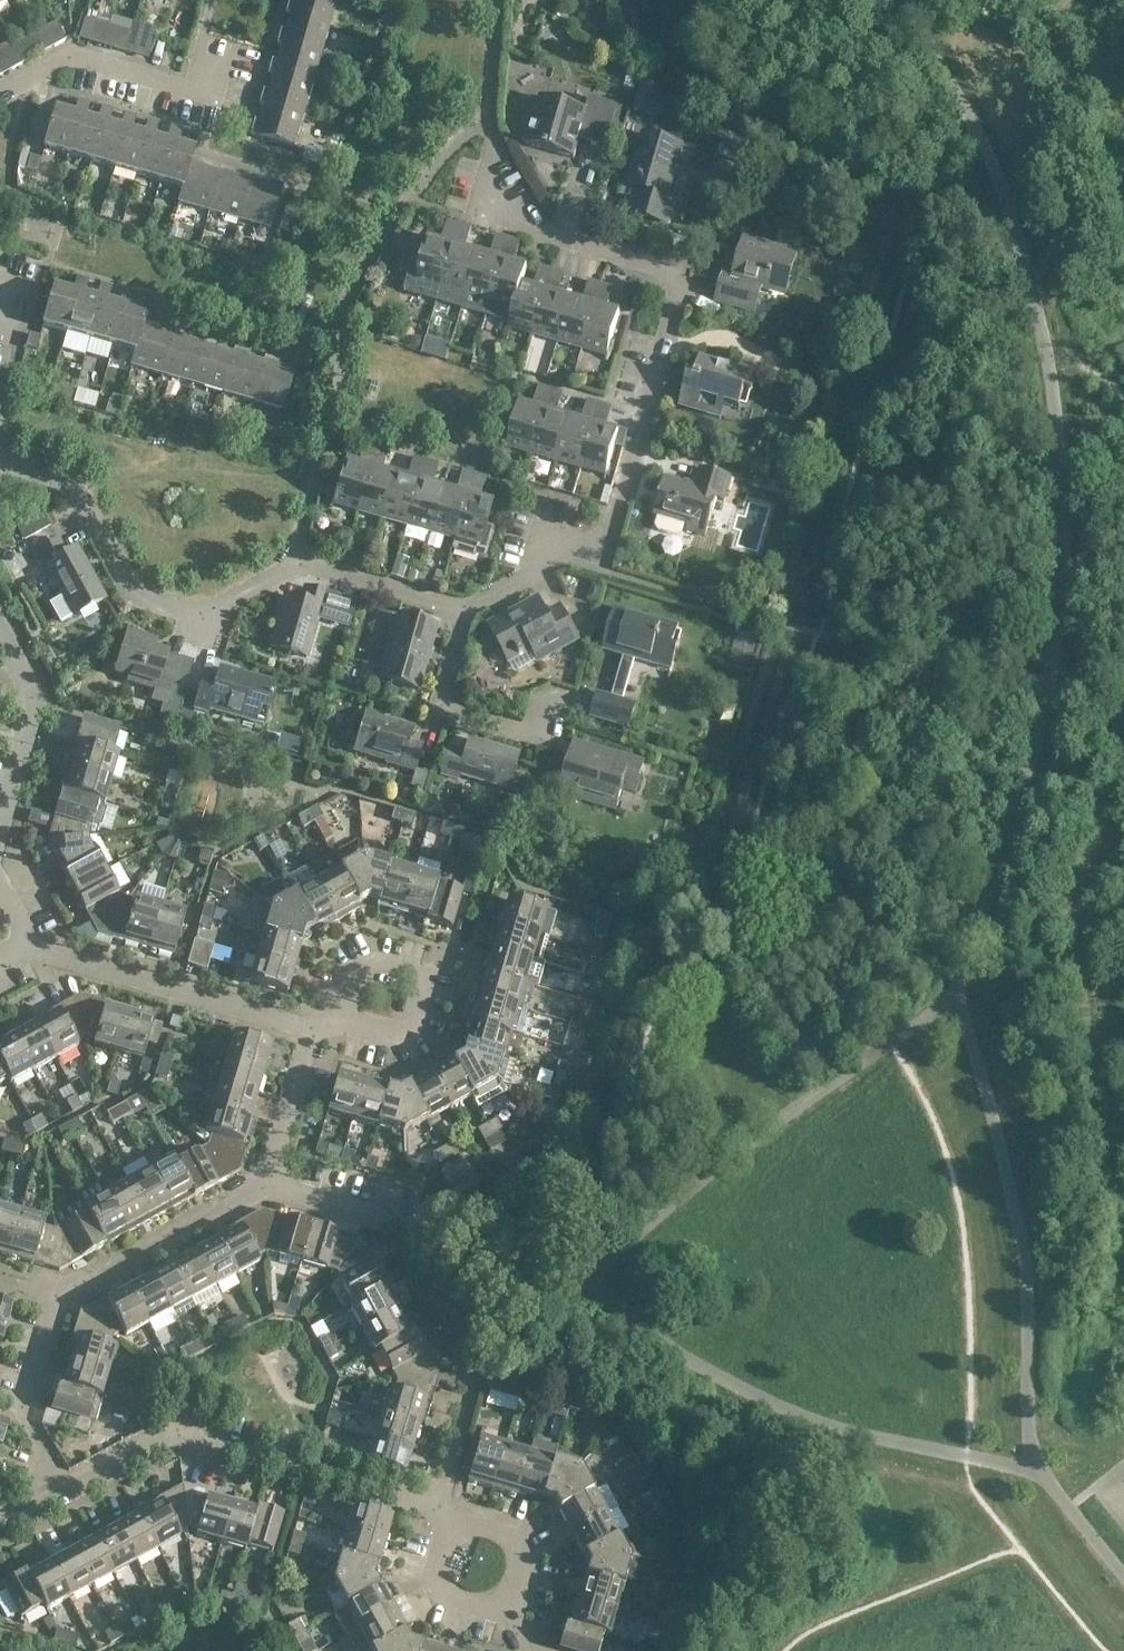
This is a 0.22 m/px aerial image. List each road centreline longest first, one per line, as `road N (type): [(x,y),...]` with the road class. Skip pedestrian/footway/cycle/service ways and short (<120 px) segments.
road 1 (residential): [(51,1499),(157,1445),(179,1442),(428,1500),(441,1497),(476,1380),(399,1219),(268,1187)]
road 2 (residential): [(489,138),(546,231),(686,272),(612,527),(462,611)]
road 3 (residential): [(292,564),(200,622),(129,600),(65,483),(0,463)]
road 4 (residential): [(28,949),(311,1034)]
road 5 (tertiary): [(0,832),(33,697),(0,630)]
road 6 (residential): [(51,1499),(48,1458),(25,1409),(57,1295)]
road 7 (residential): [(0,96),(70,59),(190,89)]
road 8 (residential): [(292,564),(339,371)]
road 9 (residential): [(555,726),(461,699),(447,672),(462,611)]
road 10 (residential): [(462,611),(292,564)]
road 11 (residential): [(268,1187),(311,1034)]

